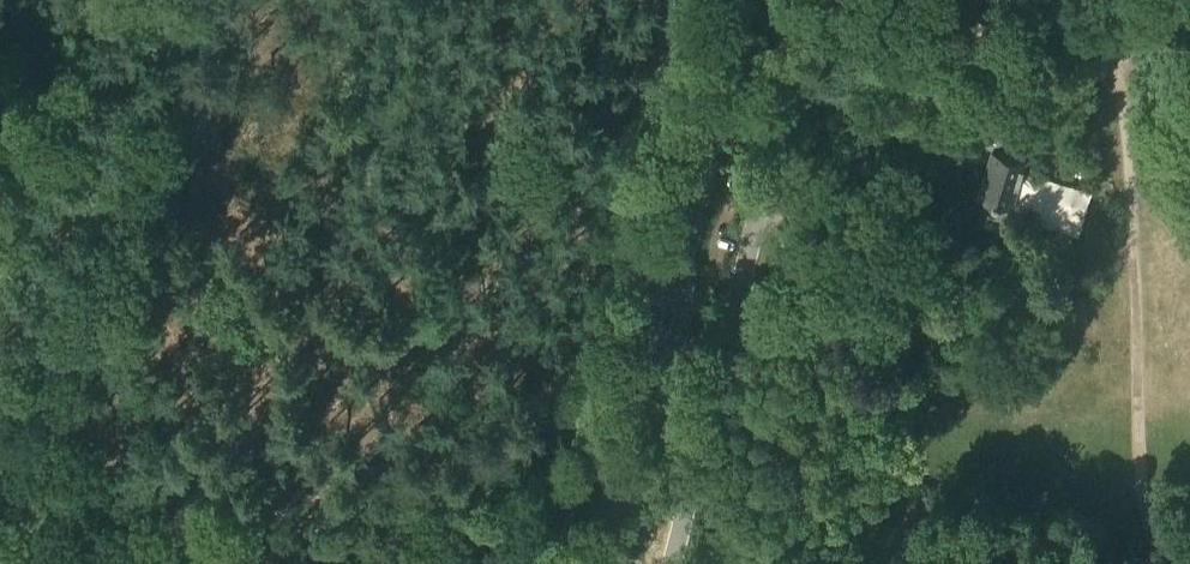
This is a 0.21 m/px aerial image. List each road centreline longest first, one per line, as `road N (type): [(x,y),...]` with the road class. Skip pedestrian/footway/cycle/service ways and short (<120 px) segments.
road 1 (unclassified): [(676,563),(822,0)]
road 2 (primary): [(601,563),(734,0)]
road 3 (track): [(87,0),(0,158)]

